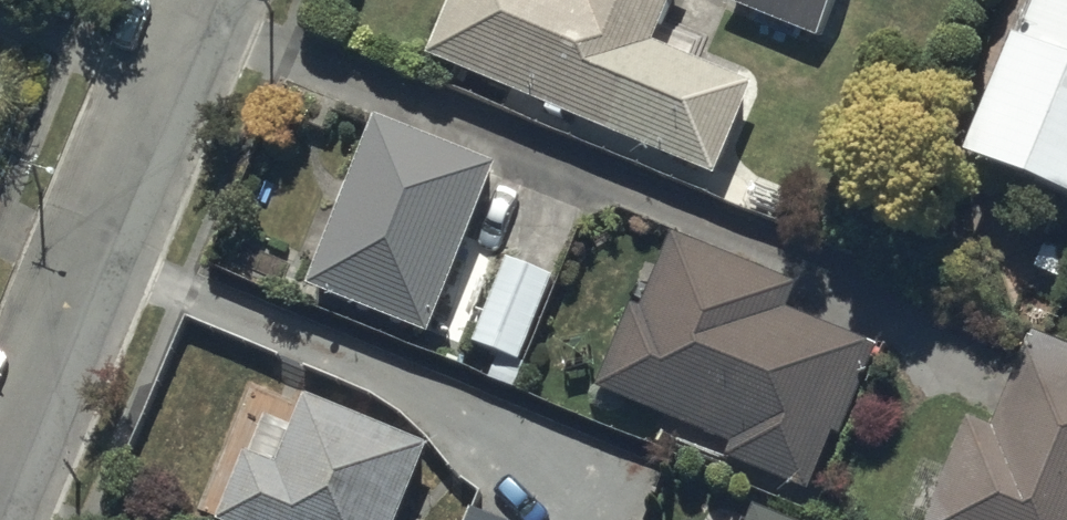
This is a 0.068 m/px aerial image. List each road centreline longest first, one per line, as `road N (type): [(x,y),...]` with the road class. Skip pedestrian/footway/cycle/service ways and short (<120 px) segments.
road 1 (residential): [(0,488),(202,0)]

